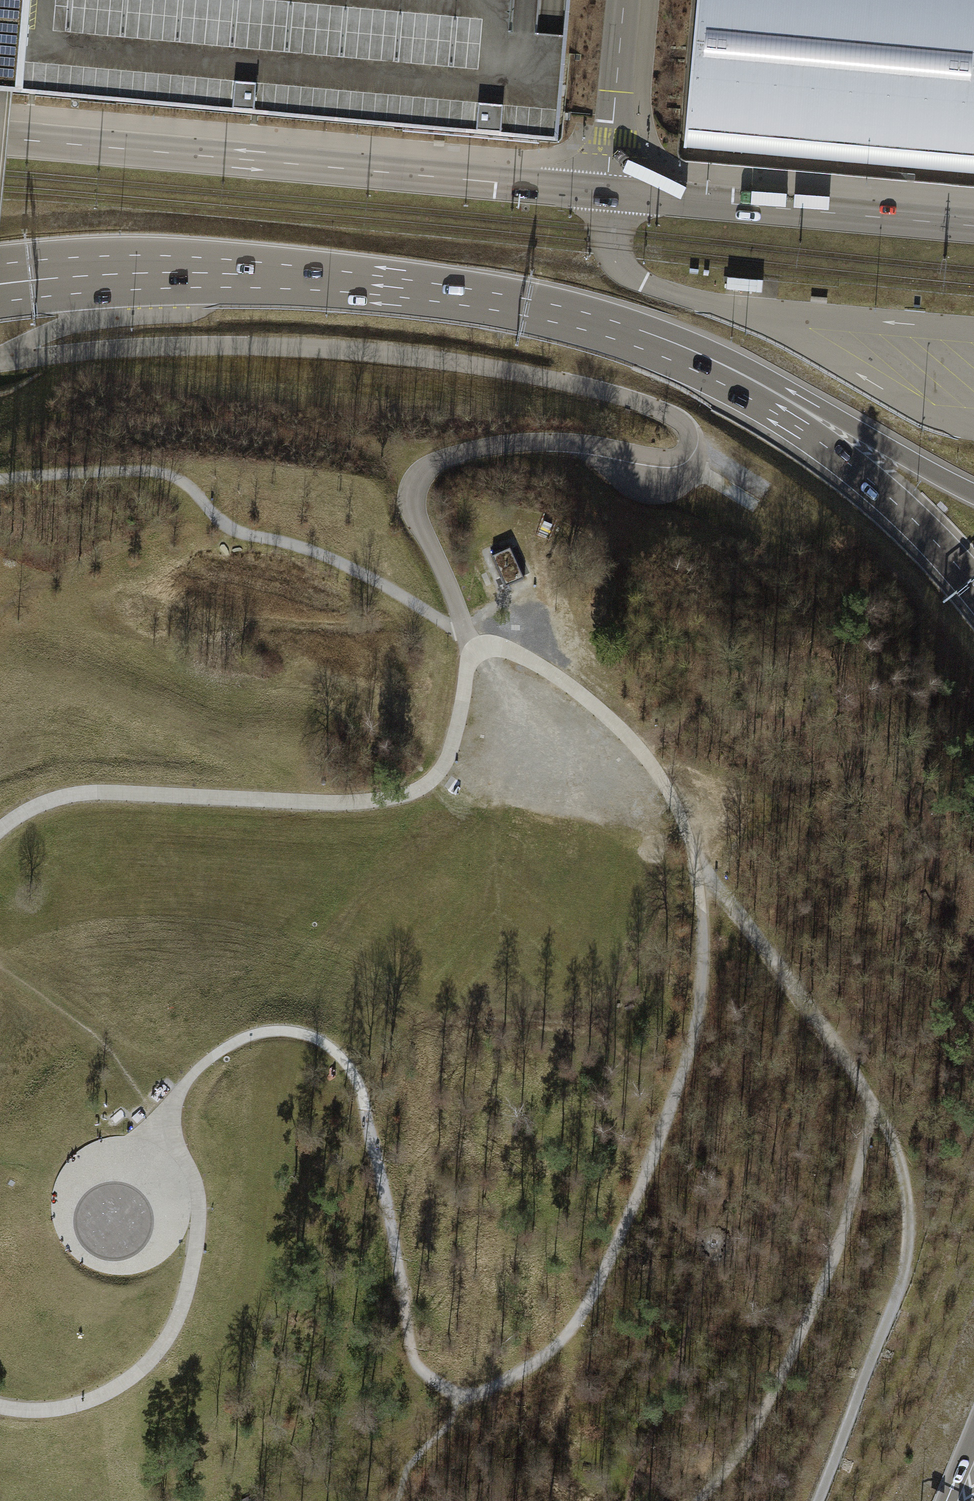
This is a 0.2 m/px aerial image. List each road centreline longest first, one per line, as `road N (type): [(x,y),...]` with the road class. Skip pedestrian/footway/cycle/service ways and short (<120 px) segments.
road 1 (track): [(694,858),(703,950),(685,1055),(625,1225),(562,1344),(515,1376),(463,1395),(415,1363),(360,1087),(333,1051),(290,1032),(234,1043),(186,1083),(172,1130)]
road 2 (track): [(476,652),(427,546),(414,496),(427,466),(523,441),(584,441),(659,460),(685,454),(691,430),(669,412),(527,375),(325,349),(188,345),(0,359)]
road 3 (track): [(818,1500),(900,1285),(908,1213),(902,1172),(891,1138),(834,1044),(694,858)]
road 4 (secondary): [(690,360),(549,313),(418,291),(175,289),(0,303)]
road 5 (unclassified): [(0,137),(607,193)]
road 6 (track): [(0,829),(76,794),(333,802),(405,794),(439,772),(449,754),(476,652)]
road 7 (track): [(875,1107),(840,1244),(807,1320),(769,1402),(699,1500)]
road 8 (track): [(172,1130),(198,1193),(199,1237),(180,1316),(162,1349),(105,1395),(64,1408),(0,1406)]
road 9 (unclassified): [(607,193),(973,226)]
road 10 (secondary): [(973,586),(868,480),(690,360)]
road 11 (track): [(694,858),(678,813),(634,743),(530,660),(501,647),(476,652)]
road 12 (secondary): [(973,494),(758,372),(690,360)]
road 13 (unclassified): [(607,193),(625,0)]

